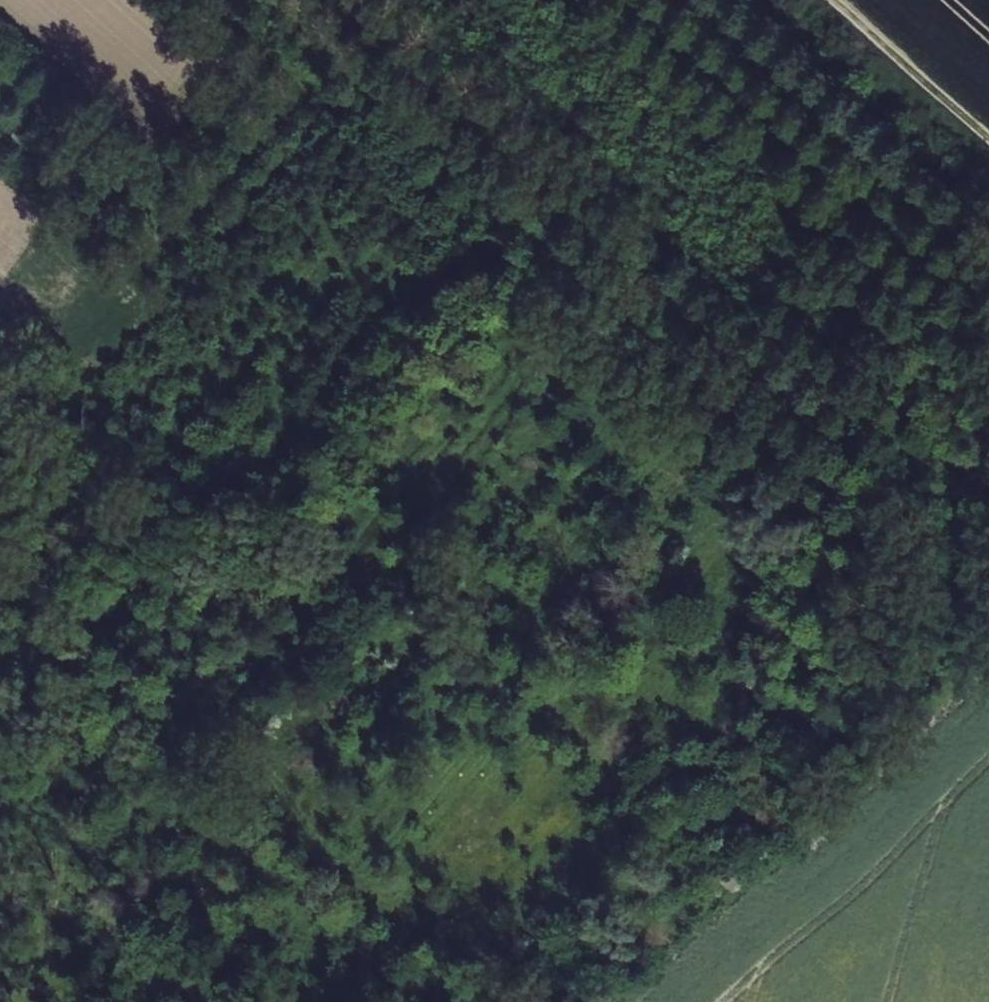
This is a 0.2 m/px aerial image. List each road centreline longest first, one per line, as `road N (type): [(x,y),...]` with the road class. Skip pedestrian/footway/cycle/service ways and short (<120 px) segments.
road 1 (track): [(836,0),(988,139)]

